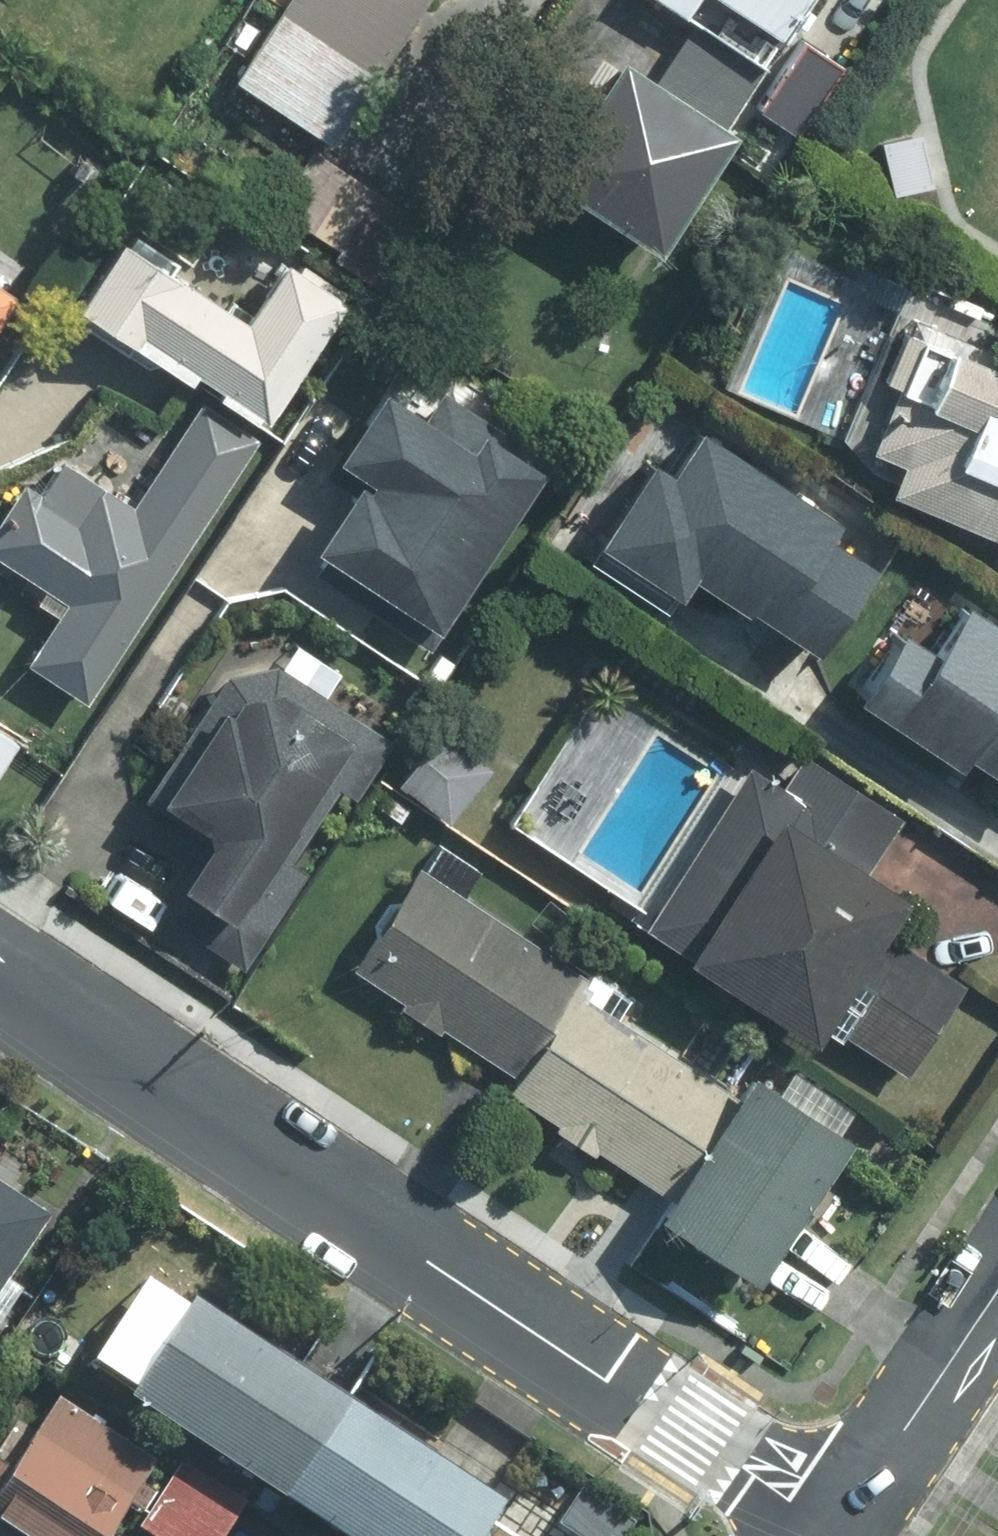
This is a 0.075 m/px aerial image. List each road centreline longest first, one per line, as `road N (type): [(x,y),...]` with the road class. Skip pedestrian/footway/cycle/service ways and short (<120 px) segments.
road 1 (residential): [(0,964),(838,1520)]
road 2 (residential): [(997,1286),(838,1520)]

